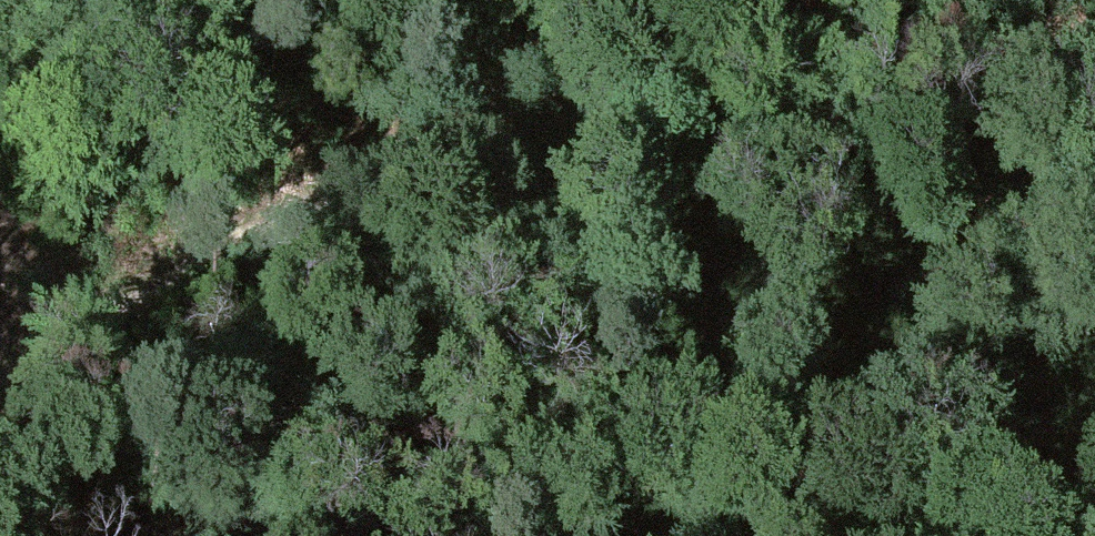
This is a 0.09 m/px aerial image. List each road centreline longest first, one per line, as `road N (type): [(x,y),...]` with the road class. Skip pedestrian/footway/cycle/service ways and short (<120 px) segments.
road 1 (track): [(266,244),(1094,47)]
road 2 (track): [(717,0),(266,244),(0,399)]

